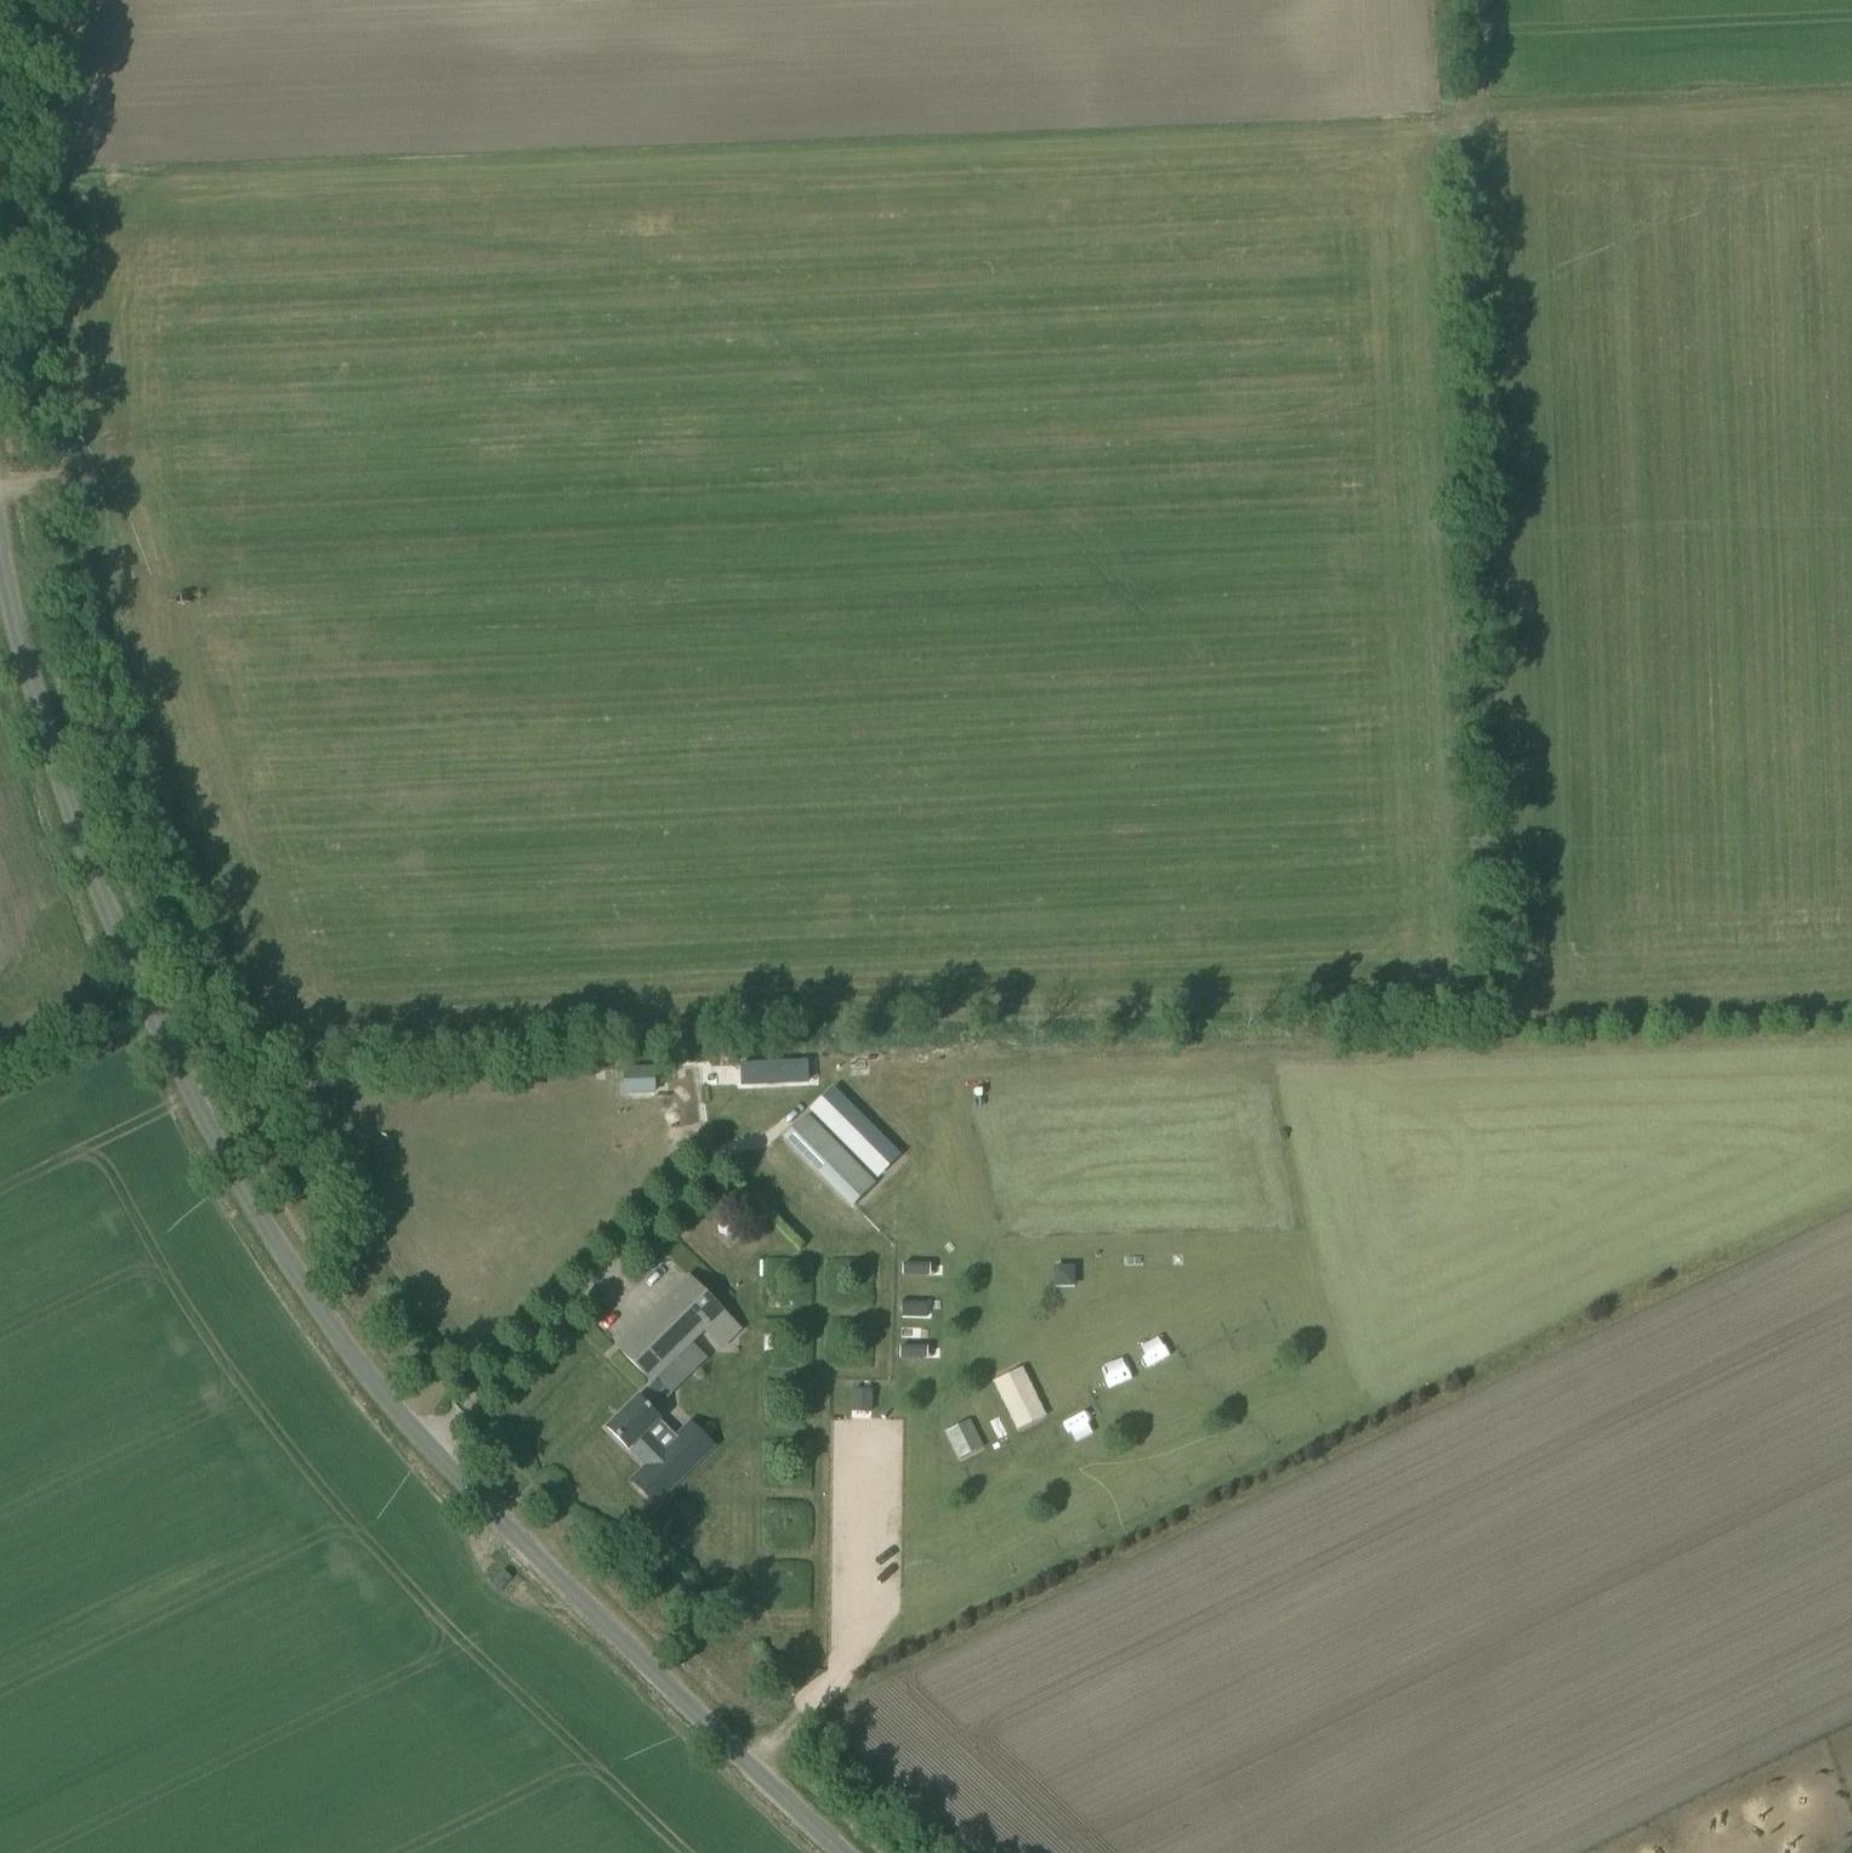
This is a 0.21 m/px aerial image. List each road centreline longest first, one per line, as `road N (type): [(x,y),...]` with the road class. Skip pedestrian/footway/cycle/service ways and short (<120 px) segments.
road 1 (unclassified): [(862,1852),(568,1573),(368,1346),(233,1129),(149,967),(92,827),(18,557),(0,416)]

